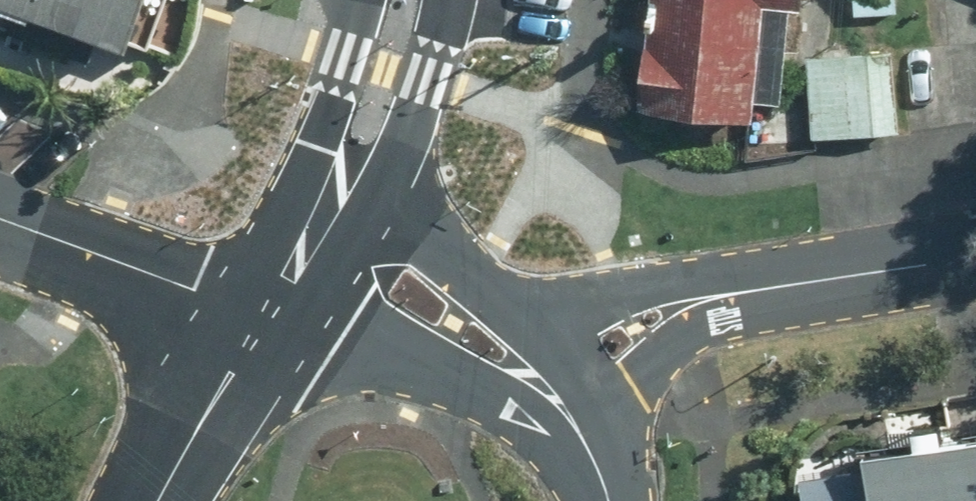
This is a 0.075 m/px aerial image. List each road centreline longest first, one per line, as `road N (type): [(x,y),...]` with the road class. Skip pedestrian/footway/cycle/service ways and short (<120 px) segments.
road 1 (residential): [(594,450),(526,404),(276,306)]
road 2 (residential): [(0,217),(276,306)]
road 3 (residential): [(520,305),(778,289)]
road 4 (residential): [(778,289),(671,344),(594,450)]
road 5 (secondary): [(162,500),(276,306)]
road 6 (residential): [(350,175),(520,305)]
road 7 (residential): [(778,289),(975,258)]
road 8 (secondary): [(350,175),(381,101),(407,0)]
road 9 (residential): [(520,305),(577,399),(594,450)]
road 10 (secondary): [(276,306),(350,175)]

